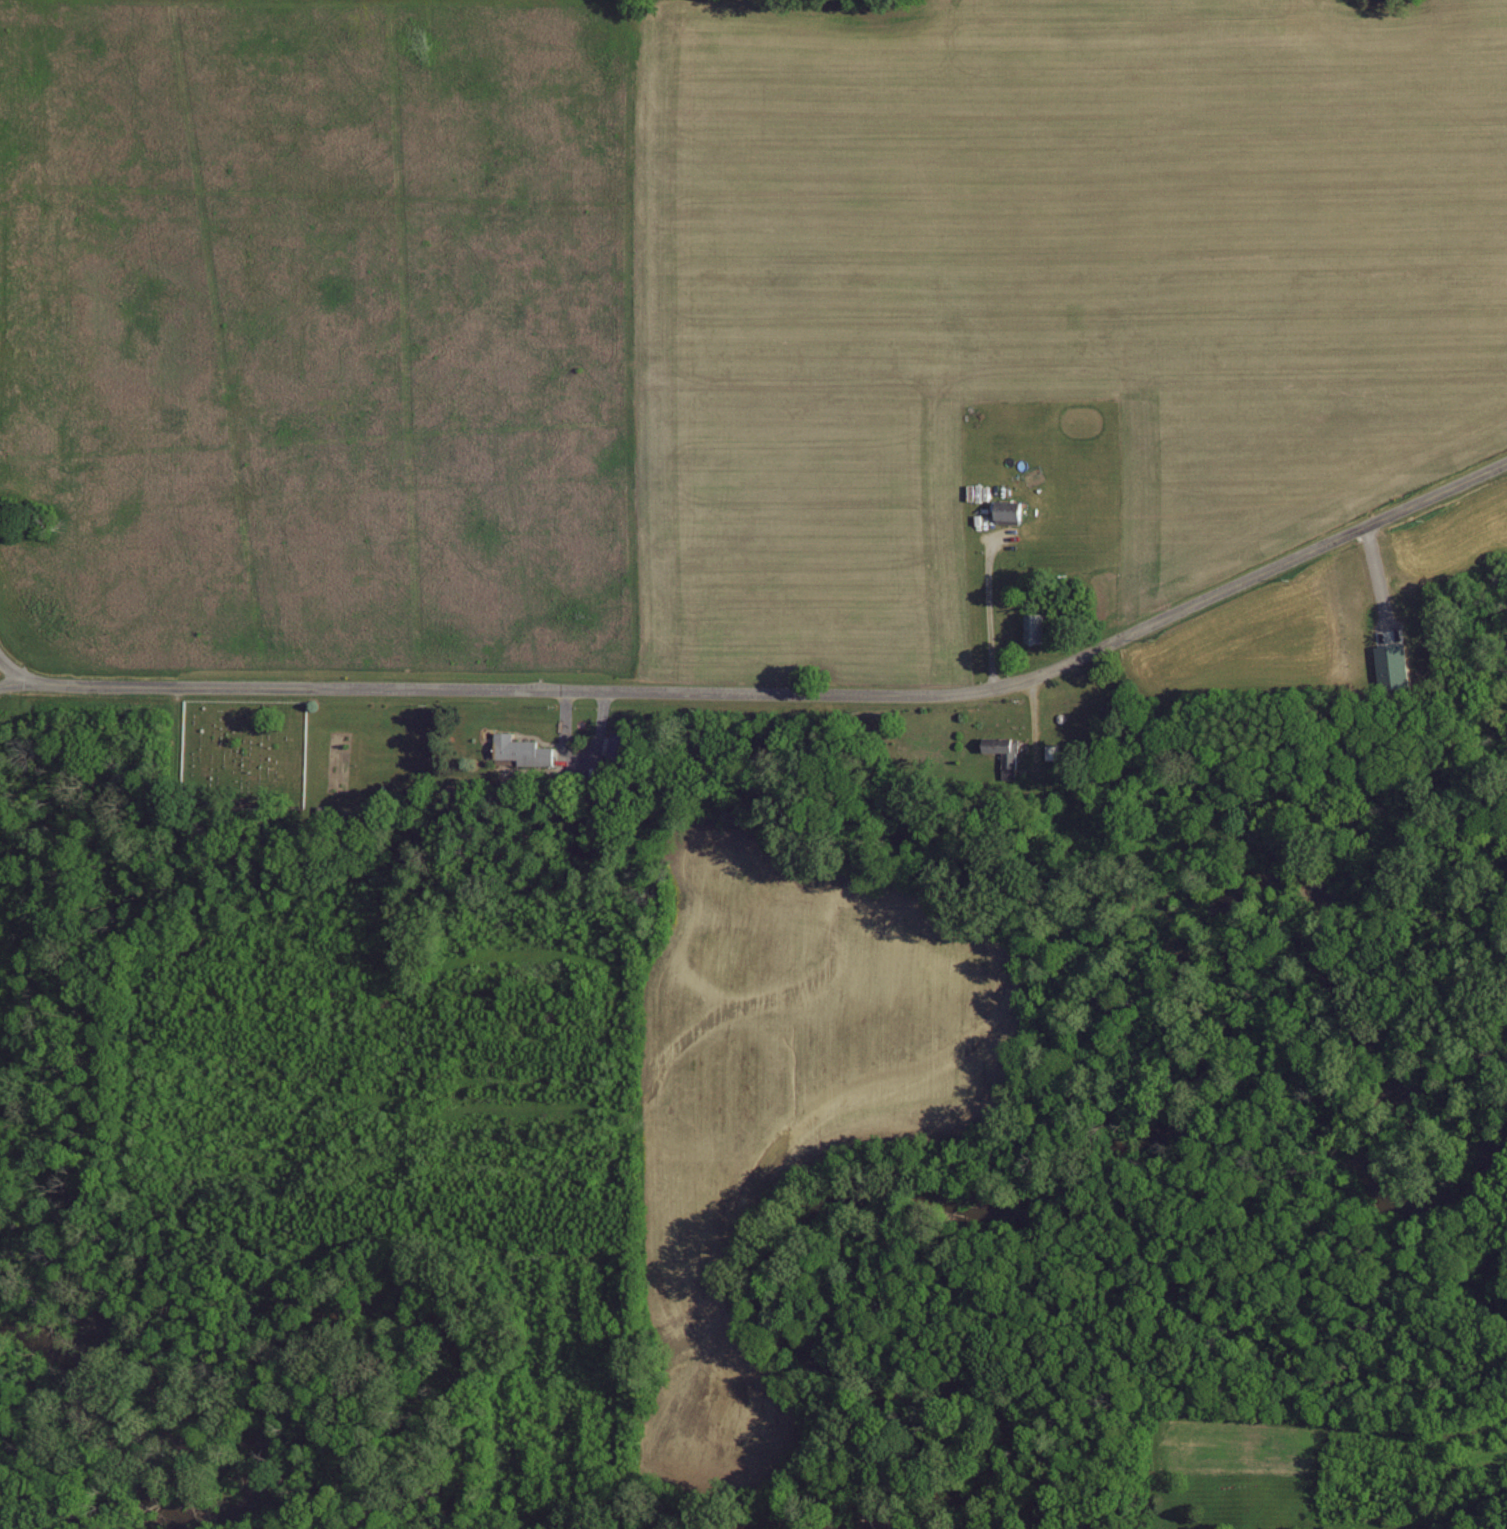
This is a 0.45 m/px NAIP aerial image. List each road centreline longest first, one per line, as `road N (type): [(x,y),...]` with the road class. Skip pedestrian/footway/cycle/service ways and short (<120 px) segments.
road 1 (residential): [(0,684),(18,678),(127,688),(976,693),(1063,667),(1506,463)]

